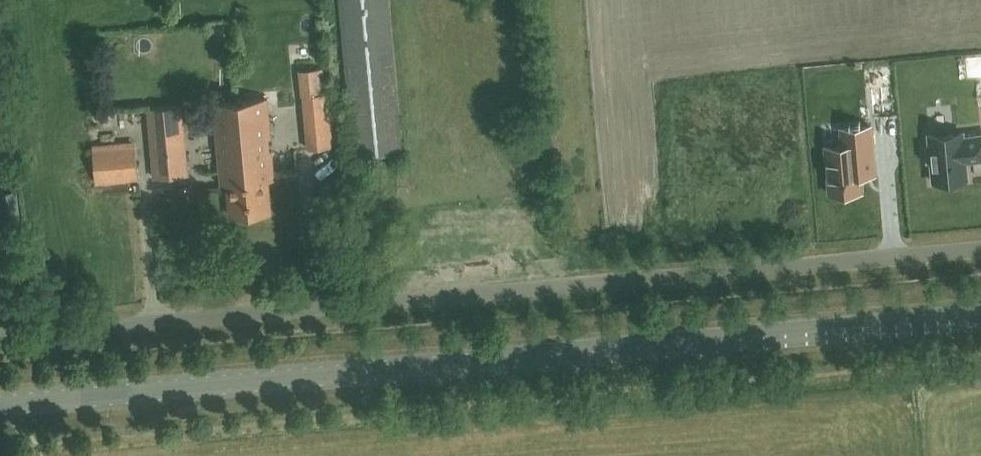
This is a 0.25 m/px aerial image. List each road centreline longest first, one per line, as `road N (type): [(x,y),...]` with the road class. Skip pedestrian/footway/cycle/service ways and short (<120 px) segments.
road 1 (unclassified): [(0,340),(980,251)]
road 2 (secondary): [(0,406),(980,318)]

